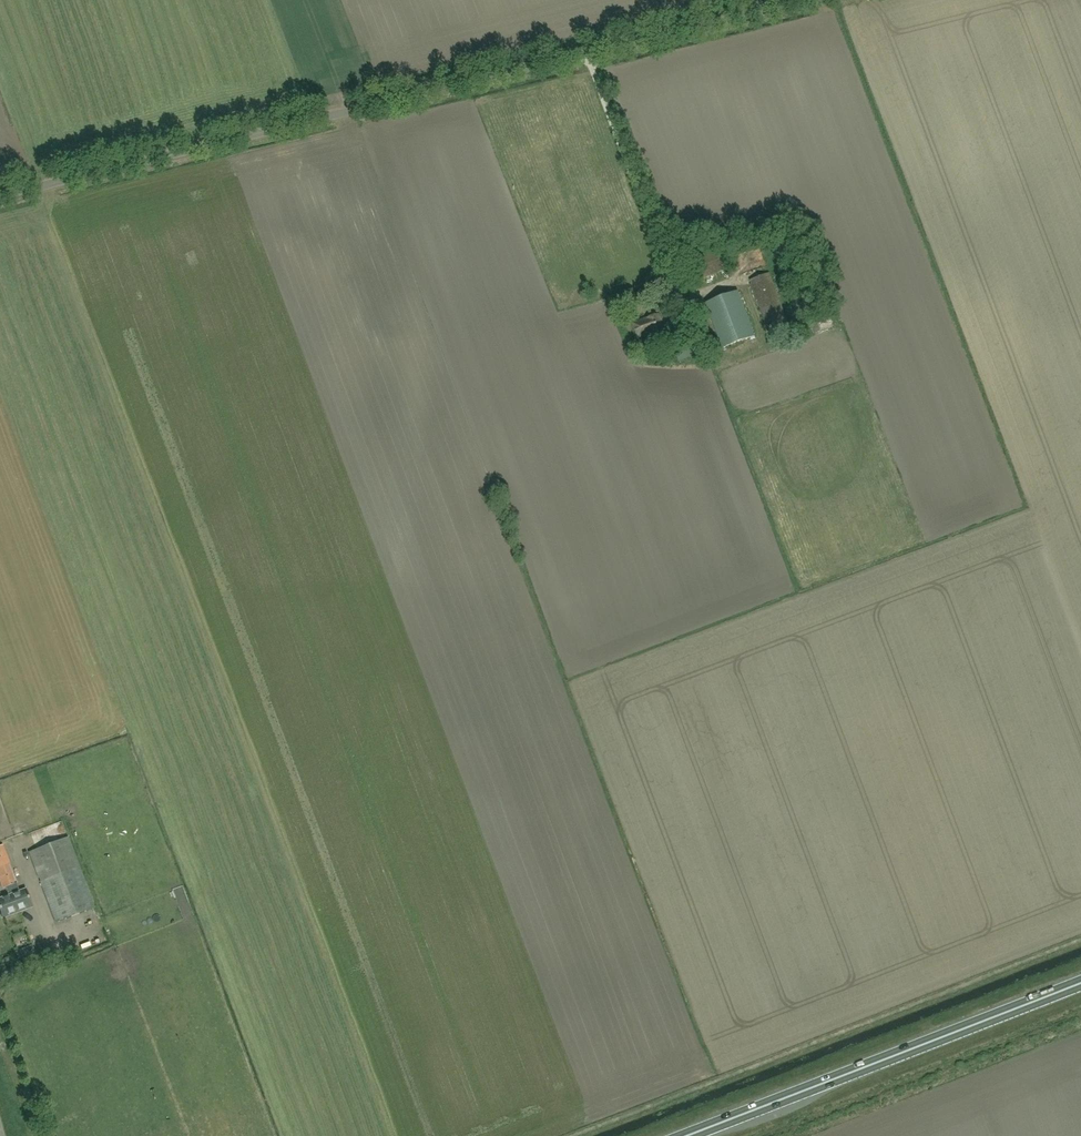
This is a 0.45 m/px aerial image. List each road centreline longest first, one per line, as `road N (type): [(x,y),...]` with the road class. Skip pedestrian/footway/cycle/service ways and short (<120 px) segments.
road 1 (unclassified): [(0,198),(806,0)]
road 2 (trunk): [(684,1135),(1080,984)]

